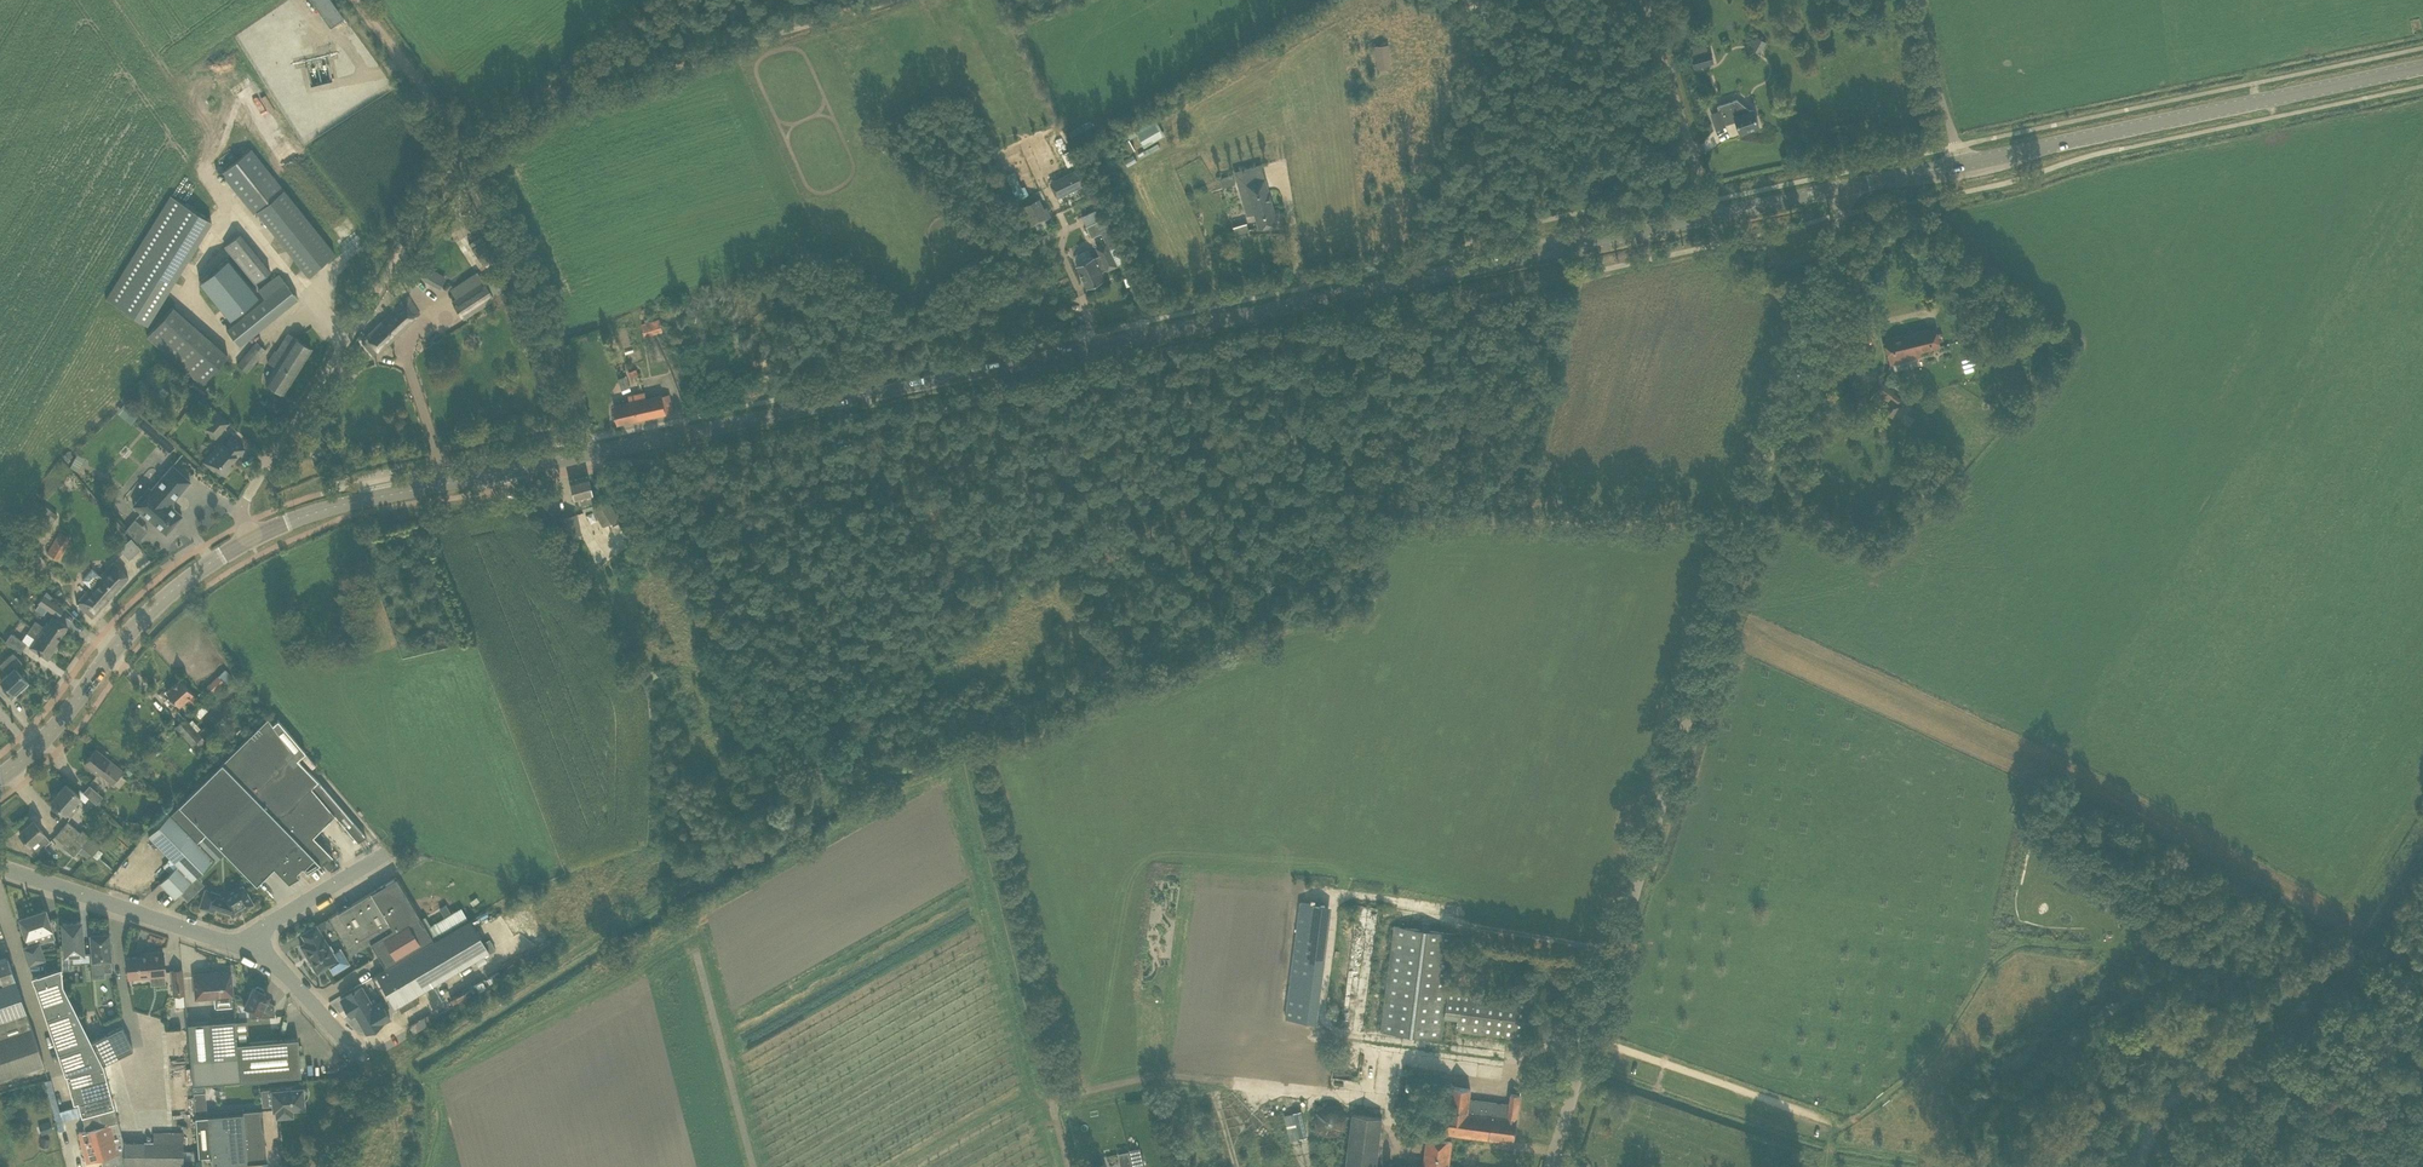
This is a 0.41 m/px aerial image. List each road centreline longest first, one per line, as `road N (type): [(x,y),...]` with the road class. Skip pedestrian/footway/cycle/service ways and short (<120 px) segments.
road 1 (tertiary): [(251,540),(372,497),(1711,217)]
road 2 (unclassified): [(1550,1166),(1846,216),(1841,190)]
road 3 (track): [(363,0),(464,153),(594,465),(832,791)]
road 4 (track): [(2198,846),(1720,613)]
road 5 (tertiary): [(1962,164),(2422,65)]
road 6 (track): [(391,263),(464,153),(662,0)]
road 7 (track): [(1049,1101),(963,759),(951,743)]
road 8 (tertiary): [(0,779),(68,712),(164,597),(251,540)]
road 9 (track): [(564,76),(593,82),(872,0)]
road 10 (residential): [(251,540),(246,497),(391,263)]
road 11 (track): [(1834,1128),(1832,1120),(1590,1035)]
road 12 (unclassified): [(250,945),(0,869)]
road 13 (unclassified): [(1707,201),(1643,0)]
road 14 (track): [(1049,1101),(1157,1077),(1233,1083)]
road 15 (track): [(2348,942),(2331,919),(2198,846)]
road 16 (unclassified): [(1962,164),(1915,0)]
road 17 (track): [(2145,900),(2115,947),(2017,946)]
road 18 (unclassified): [(357,1052),(250,945)]
road 19 (unclassified): [(250,945),(278,918),(370,861)]
road 20 (tertiary): [(1711,217),(1841,190)]
road 21 (tertiary): [(1841,190),(1962,164)]

